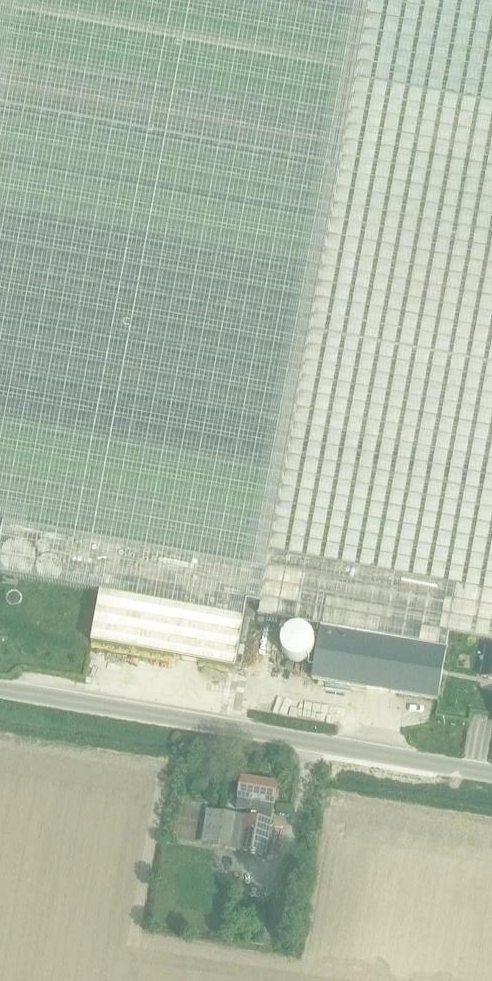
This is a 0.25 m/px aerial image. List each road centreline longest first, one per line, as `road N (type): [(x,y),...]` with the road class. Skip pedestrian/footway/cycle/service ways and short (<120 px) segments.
road 1 (unclassified): [(491,777),(0,692)]

